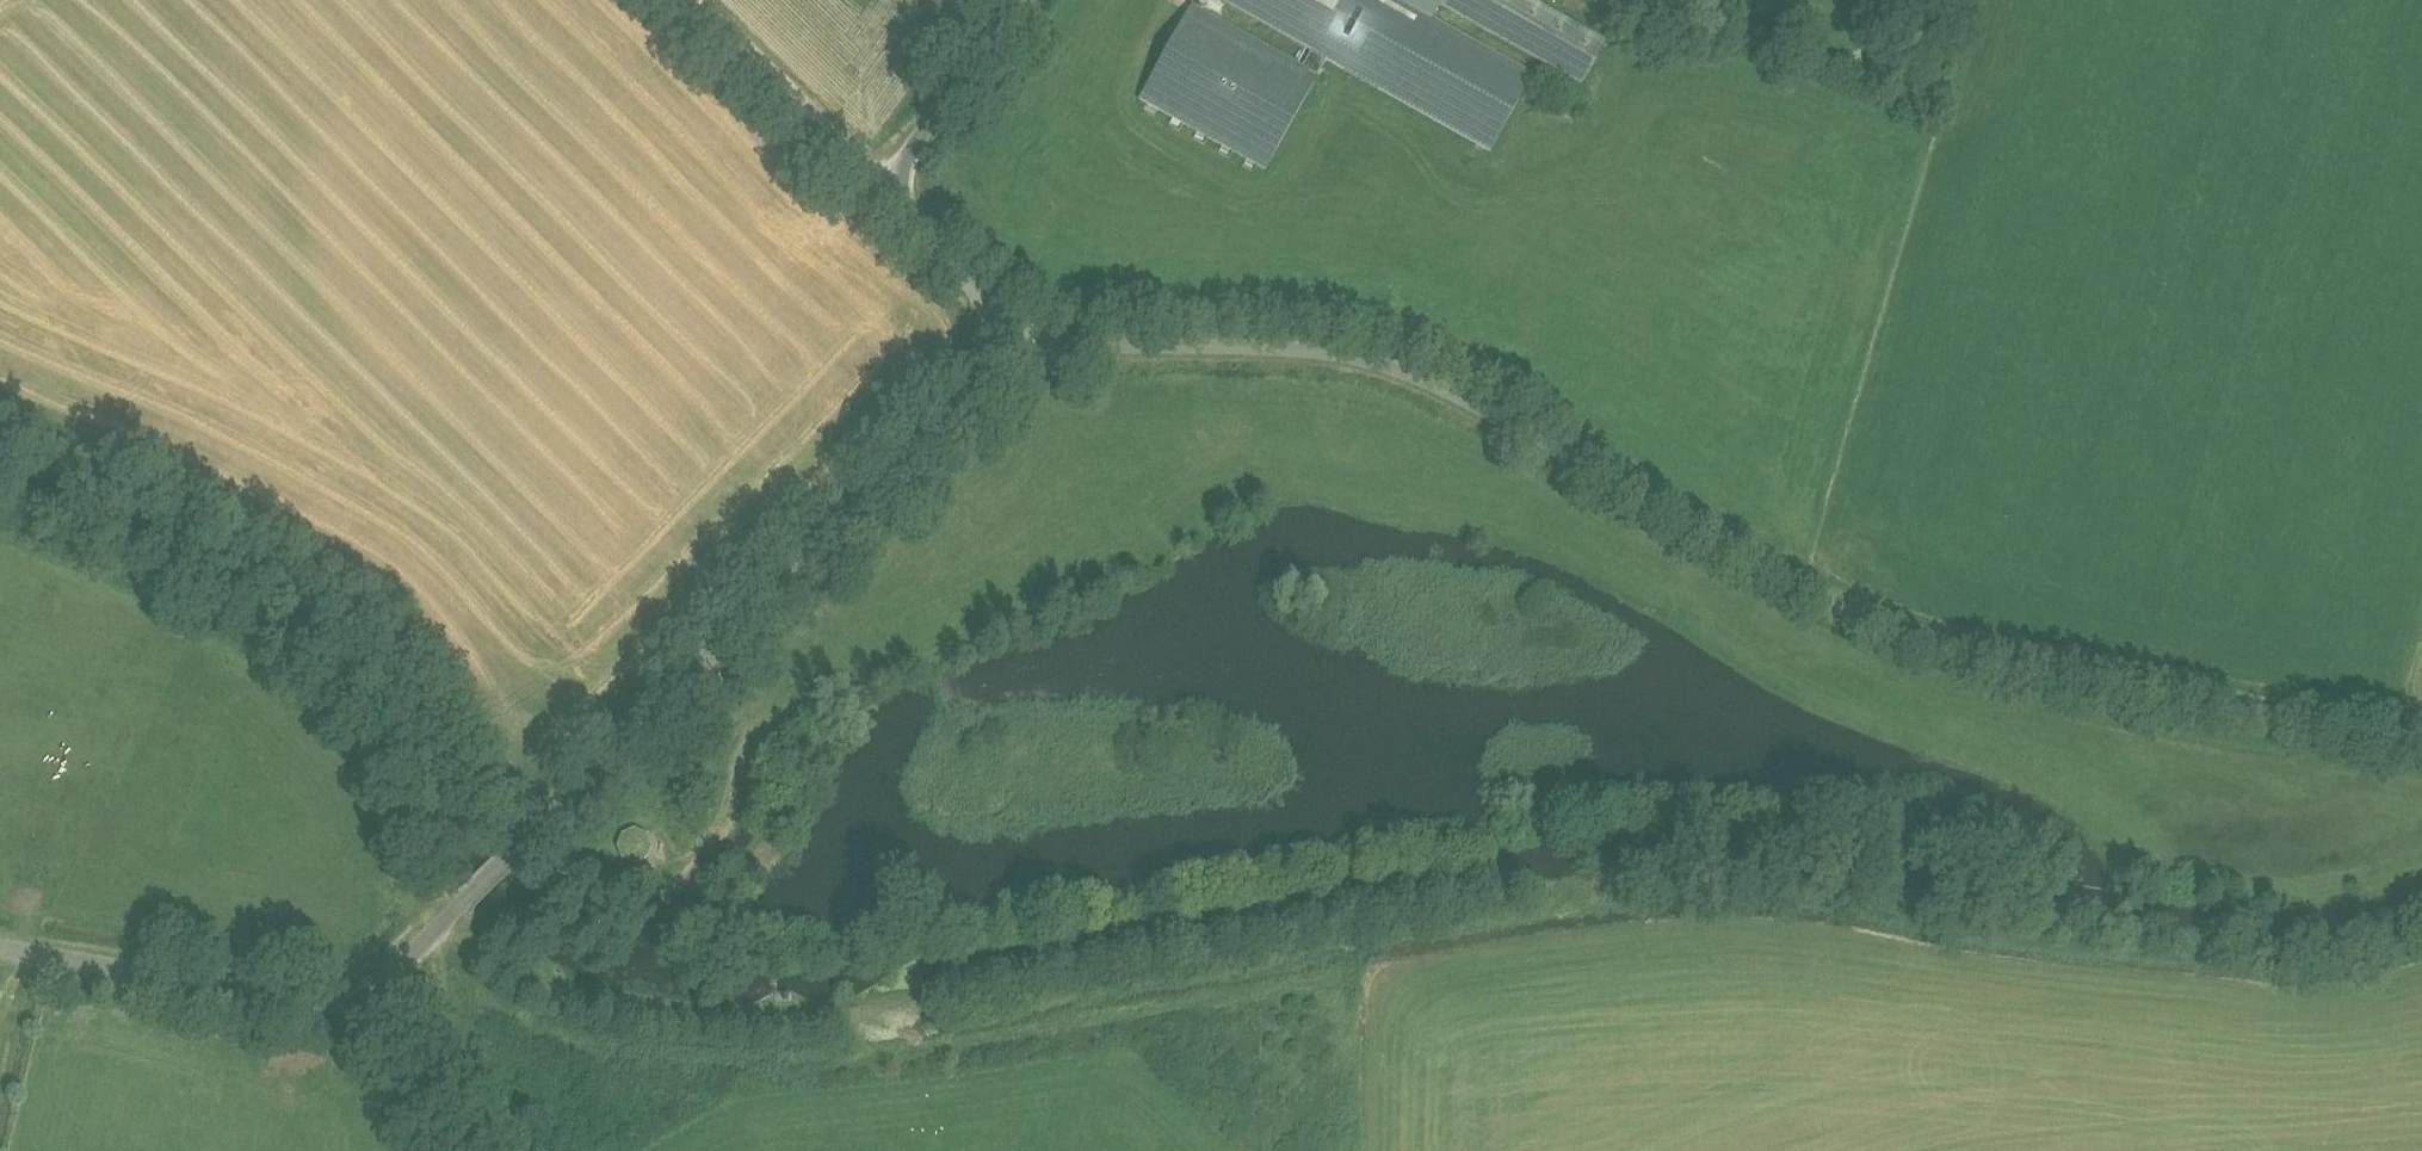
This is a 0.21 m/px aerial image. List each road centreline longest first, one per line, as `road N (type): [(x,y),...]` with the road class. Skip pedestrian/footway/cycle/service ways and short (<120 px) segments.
road 1 (unclassified): [(2421,741),(1954,653),(1901,635),(1852,616),(1398,365),(1338,350),(1258,345),(1002,342)]
road 2 (track): [(1379,976),(860,1067),(704,1070),(586,1049),(496,1018),(421,948)]
road 3 (unclassified): [(375,995),(988,373),(1002,342)]
road 4 (unclassified): [(1002,342),(987,300),(877,192),(1013,0)]
road 5 (unclassified): [(0,952),(287,1002),(344,1006),(375,995)]
road 6 (track): [(693,0),(877,192)]
road 7 (unclassified): [(449,1150),(375,995)]

